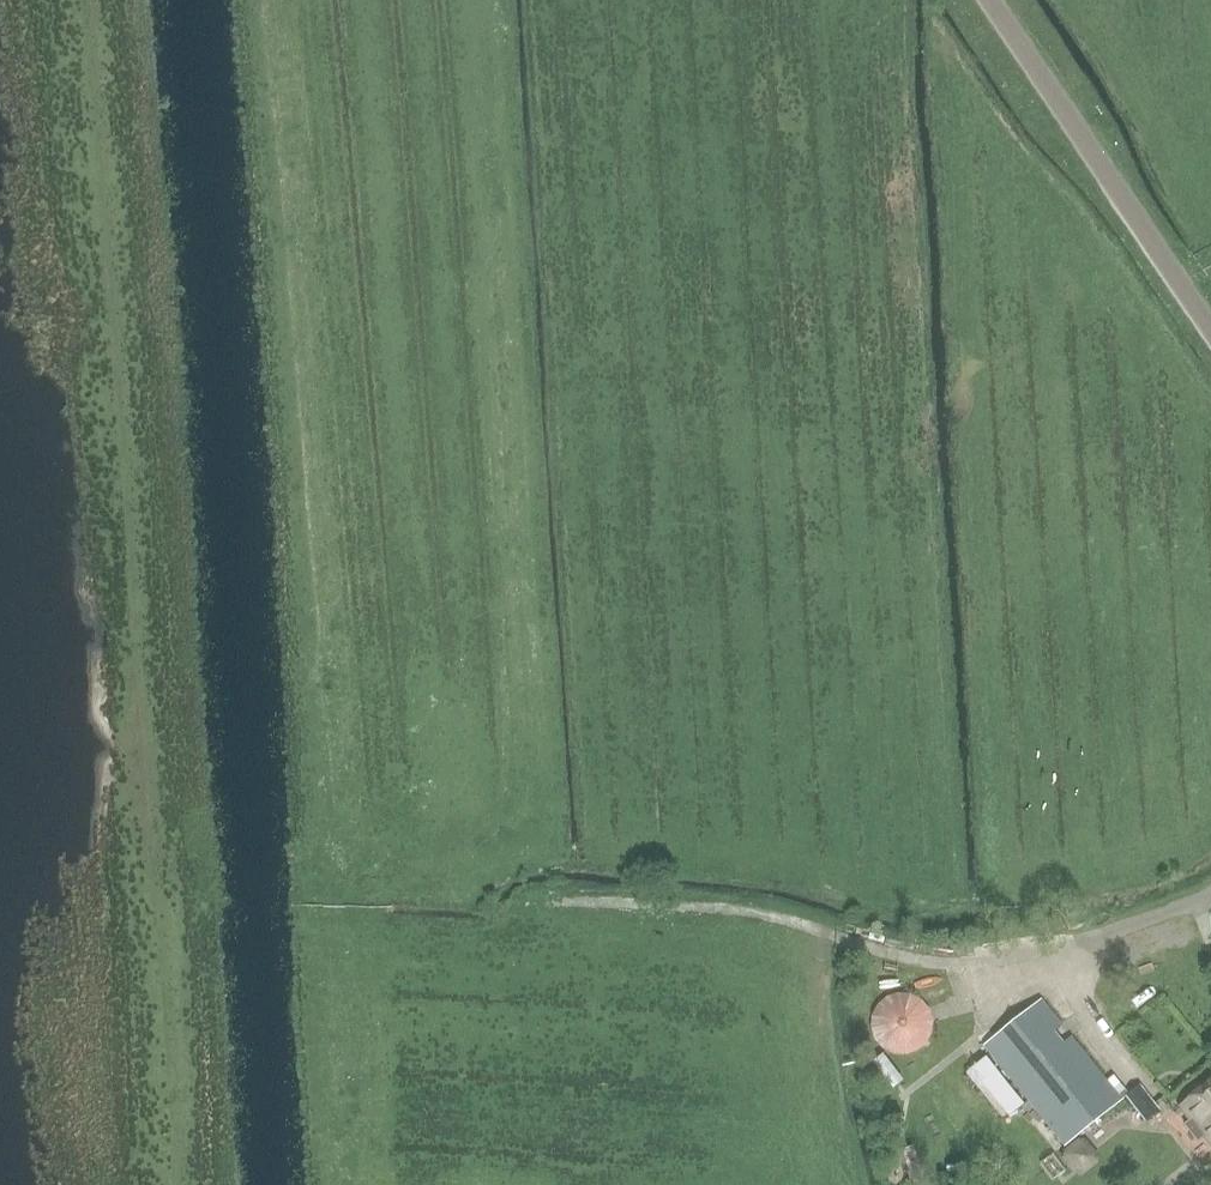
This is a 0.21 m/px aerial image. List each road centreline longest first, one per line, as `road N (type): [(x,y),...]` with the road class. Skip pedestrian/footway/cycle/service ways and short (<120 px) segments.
road 1 (tertiary): [(989,0),(1210,327)]

